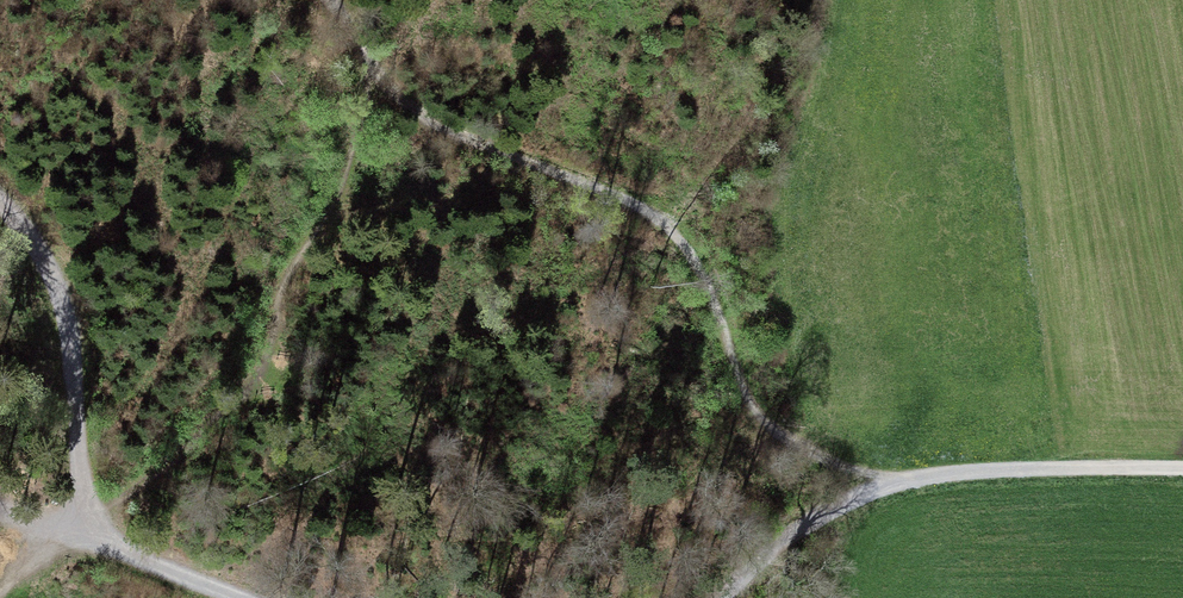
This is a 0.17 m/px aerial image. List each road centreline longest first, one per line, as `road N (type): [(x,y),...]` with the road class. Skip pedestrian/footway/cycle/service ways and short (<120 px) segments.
road 1 (track): [(887,484),(759,417),(698,264),(671,230),(623,199),(528,161)]
road 2 (track): [(75,531),(65,323),(44,261),(0,202)]
road 3 (track): [(1182,468),(1008,469),(887,484)]
road 4 (track): [(721,597),(814,520),(887,484)]
road 5 (track): [(75,531),(242,597)]

